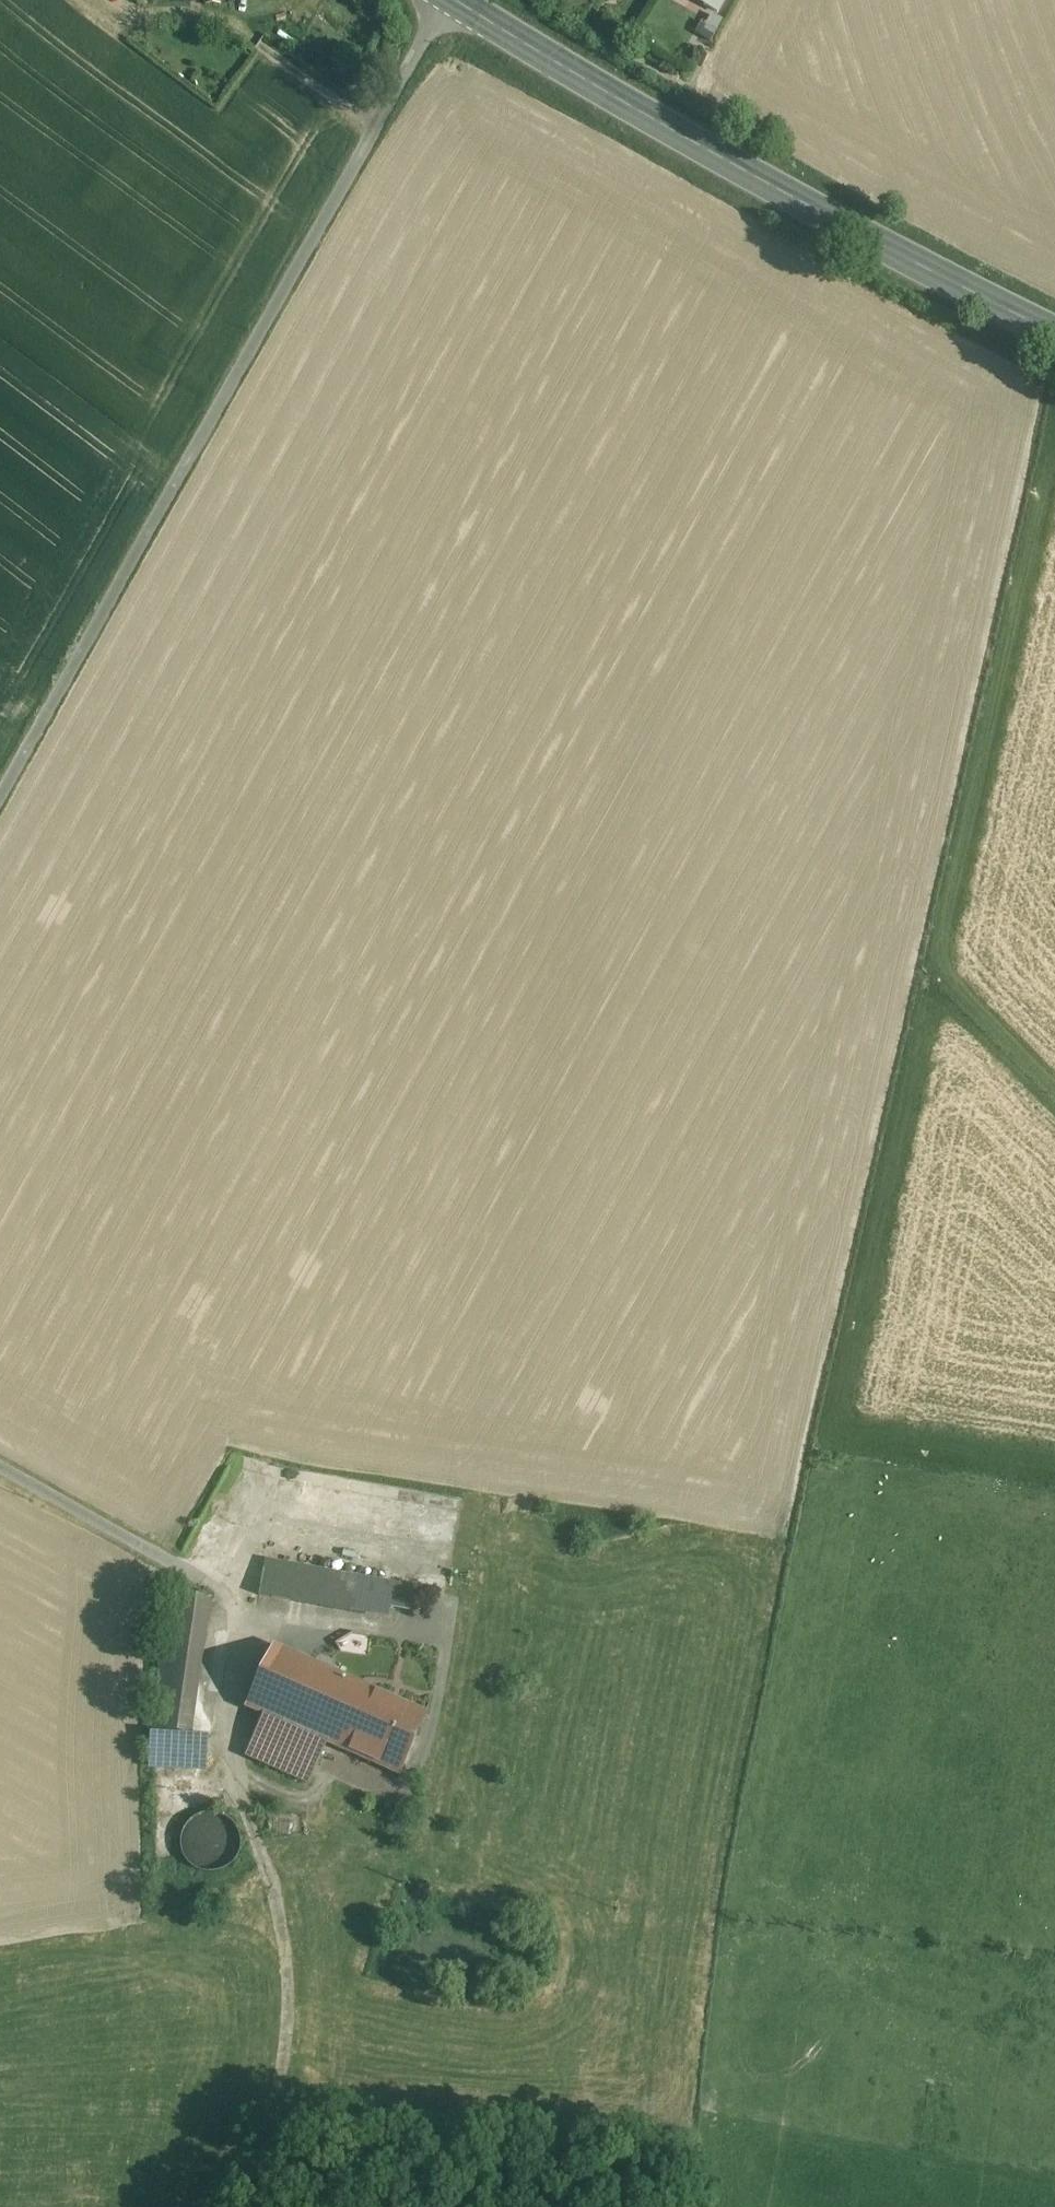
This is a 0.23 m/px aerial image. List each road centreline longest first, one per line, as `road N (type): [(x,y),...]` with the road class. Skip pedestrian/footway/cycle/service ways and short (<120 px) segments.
road 1 (unclassified): [(458,1),(377,123),(0,796)]
road 2 (secondary): [(458,1),(616,100),(1054,332)]

